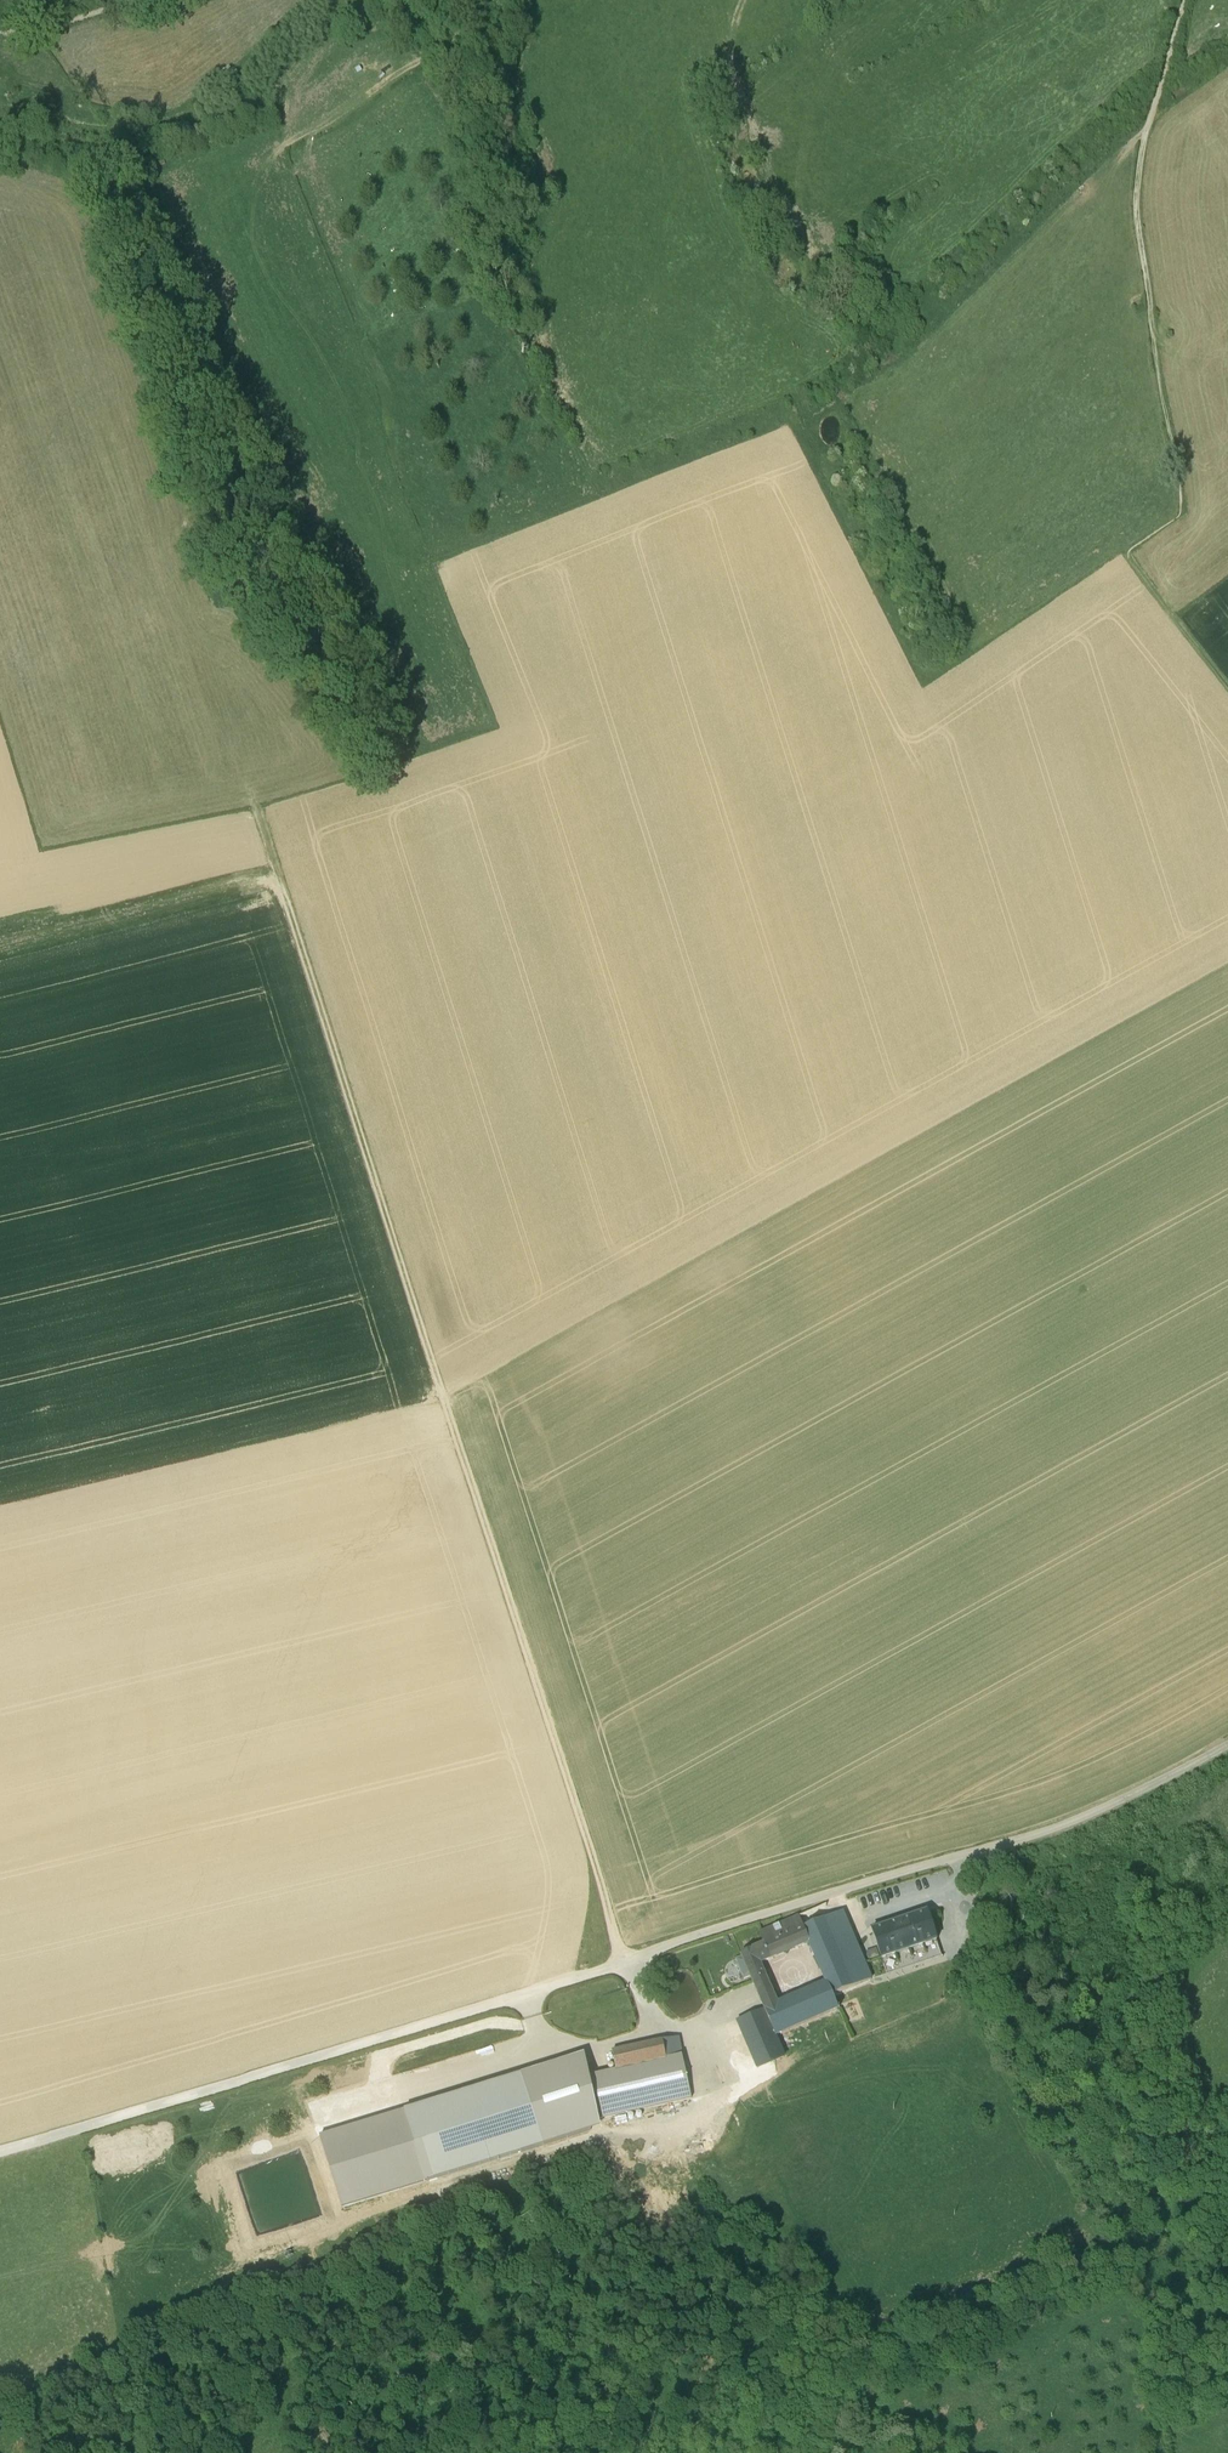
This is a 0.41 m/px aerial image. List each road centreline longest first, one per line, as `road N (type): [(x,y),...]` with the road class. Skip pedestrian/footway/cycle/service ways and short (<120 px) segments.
road 1 (track): [(258,807),(628,1961)]
road 2 (unclassified): [(610,1967),(1061,1825),(1227,1744)]
road 3 (track): [(0,2156),(610,1967)]
road 4 (track): [(481,0),(455,46),(455,86),(501,171),(499,262),(525,339)]
road 5 (track): [(1153,335),(1138,181),(1185,0)]
road 6 (track): [(1227,688),(1127,558)]
road 7 (track): [(0,29),(39,32),(136,0)]

